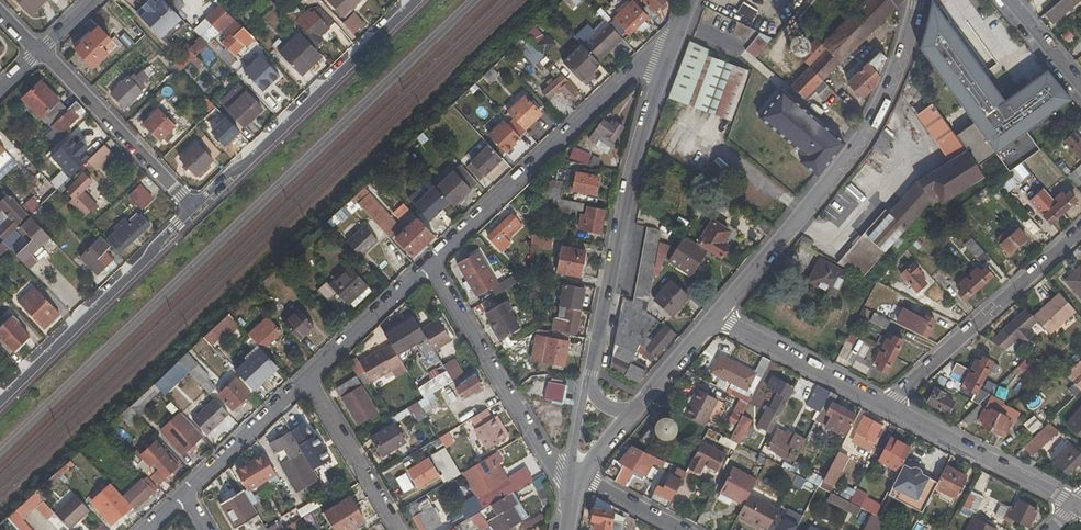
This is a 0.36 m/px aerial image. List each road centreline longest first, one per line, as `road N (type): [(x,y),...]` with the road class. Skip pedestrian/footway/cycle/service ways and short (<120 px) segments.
road 1 (tertiary): [(719,316),(866,132),(905,49),(917,0)]
road 2 (tertiary): [(675,34),(640,143),(589,382)]
road 3 (residential): [(426,263),(675,34)]
road 4 (residential): [(409,0),(196,204)]
road 5 (residential): [(196,204),(0,397)]
road 6 (residential): [(426,263),(559,473),(576,481)]
road 7 (residential): [(1080,231),(885,407)]
road 8 (residential): [(39,52),(196,204)]
road 9 (residential): [(885,407),(1075,505)]
road 10 (residential): [(719,316),(885,407)]
road 11 (residential): [(398,529),(304,380)]
road 12 (residential): [(304,380),(426,263)]
road 13 (residential): [(184,495),(304,380)]
road 14 (tertiary): [(635,411),(719,316)]

